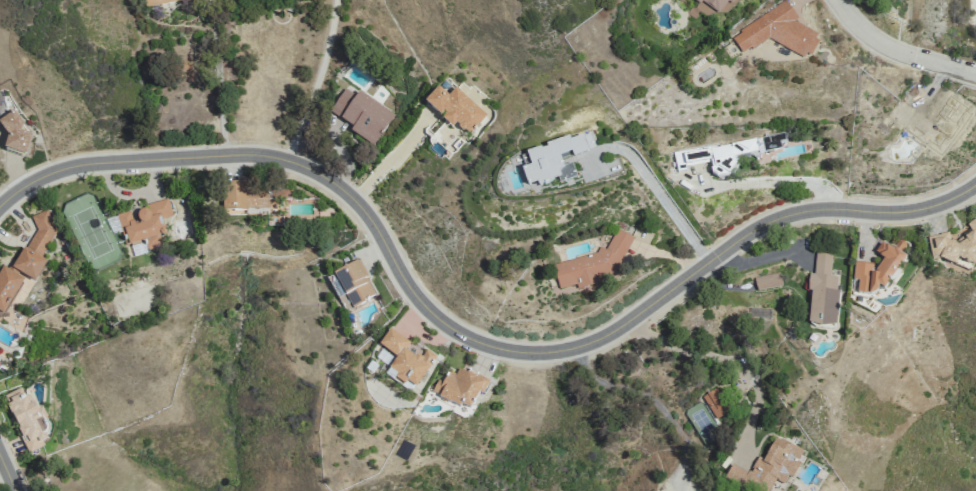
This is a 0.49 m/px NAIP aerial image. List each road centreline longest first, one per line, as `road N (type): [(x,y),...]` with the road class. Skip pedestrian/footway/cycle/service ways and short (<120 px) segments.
road 1 (residential): [(0,207),(31,183),(78,165),(241,154),(289,159),(355,198),(414,290),(449,325),(498,347),(553,352),(607,334),(775,219),(826,208),(909,211),(975,182)]
road 2 (residential): [(975,74),(874,39),(838,0)]

